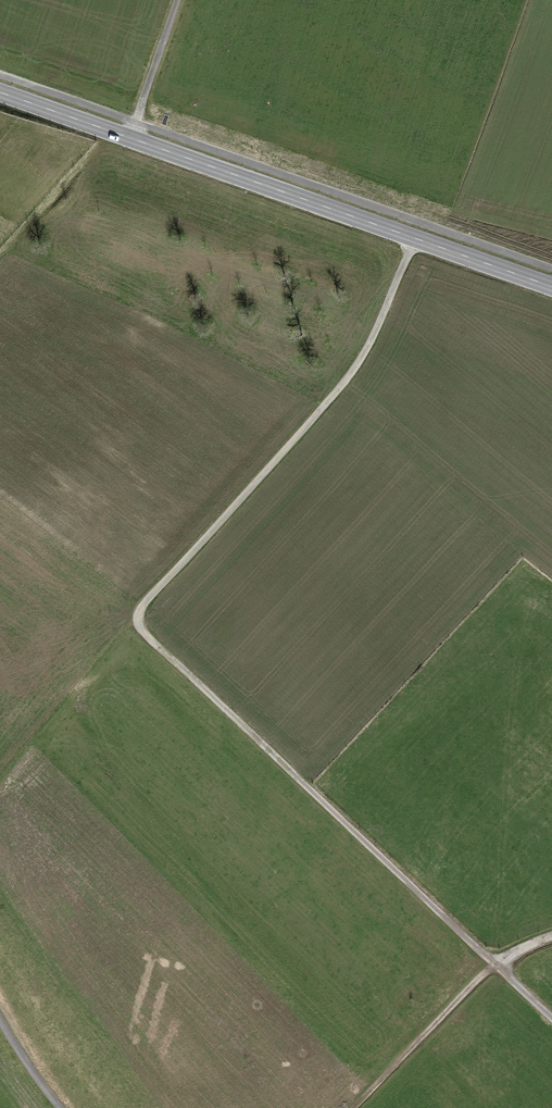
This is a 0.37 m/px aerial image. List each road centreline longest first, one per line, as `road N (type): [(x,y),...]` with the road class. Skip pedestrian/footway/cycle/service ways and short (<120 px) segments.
road 1 (track): [(415,240),(368,353),(140,615),(158,647),(551,1023)]
road 2 (tertiary): [(0,93),(551,288)]
road 3 (track): [(551,933),(525,941),(350,1107)]
road 4 (track): [(110,131),(0,253)]
road 5 (track): [(176,0),(128,138)]

